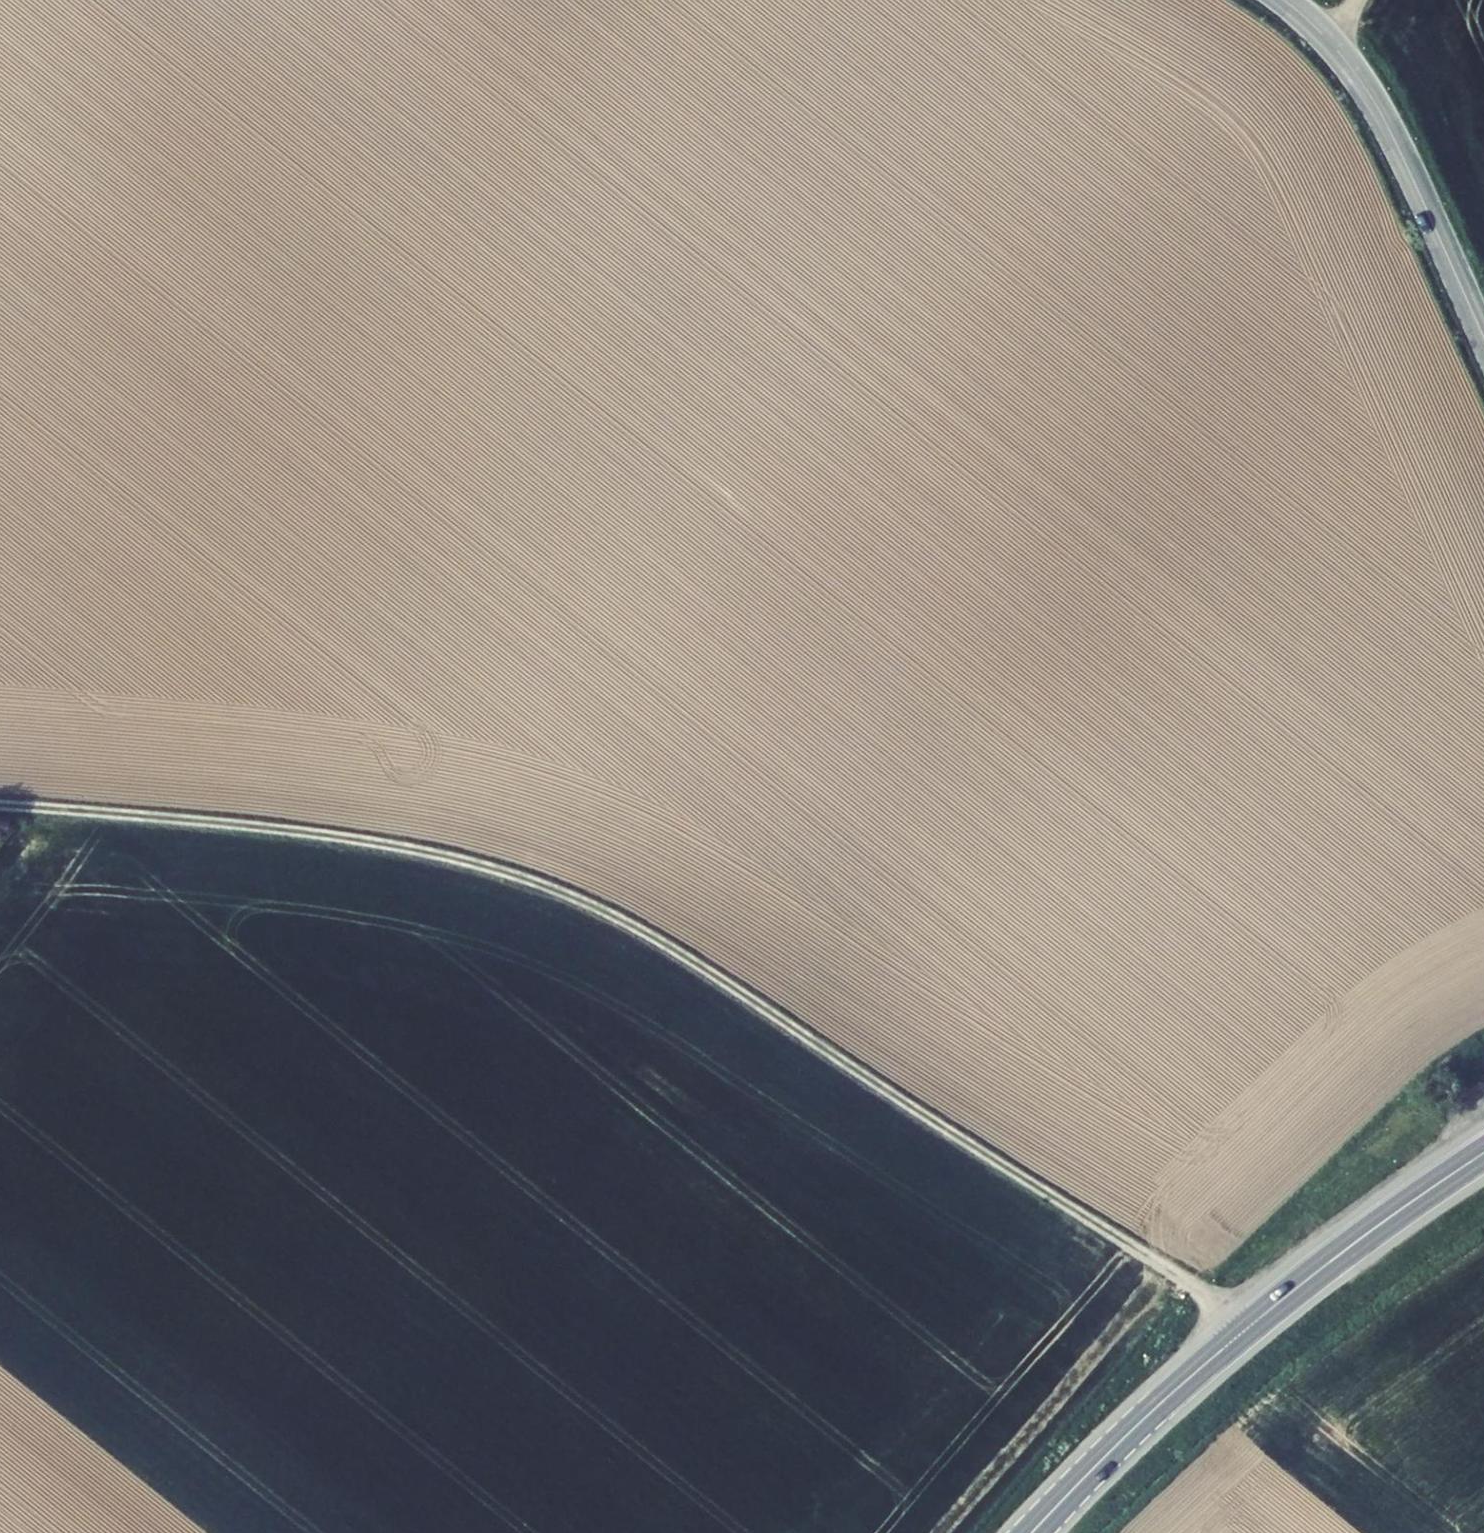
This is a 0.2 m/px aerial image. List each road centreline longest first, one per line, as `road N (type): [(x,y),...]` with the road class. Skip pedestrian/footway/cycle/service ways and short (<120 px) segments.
road 1 (primary): [(1031,1532),(1234,1338),(1483,1153)]
road 2 (tertiary): [(1332,45),(1382,116),(1483,338)]

